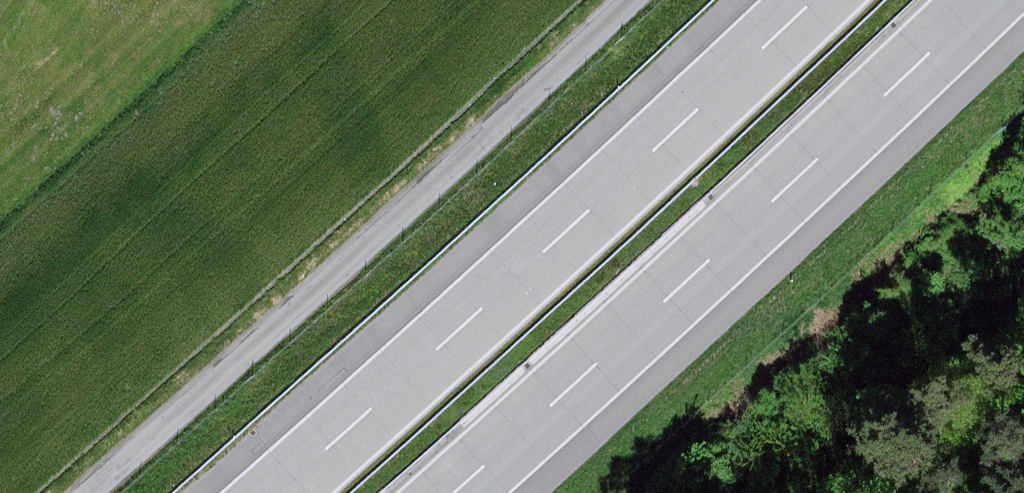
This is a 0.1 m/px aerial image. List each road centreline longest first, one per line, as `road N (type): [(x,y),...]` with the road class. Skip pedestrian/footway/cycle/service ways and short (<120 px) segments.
road 1 (track): [(70,492),(615,0)]
road 2 (motorway): [(453,492),(983,0)]
road 3 (motorway): [(807,0),(278,492)]

